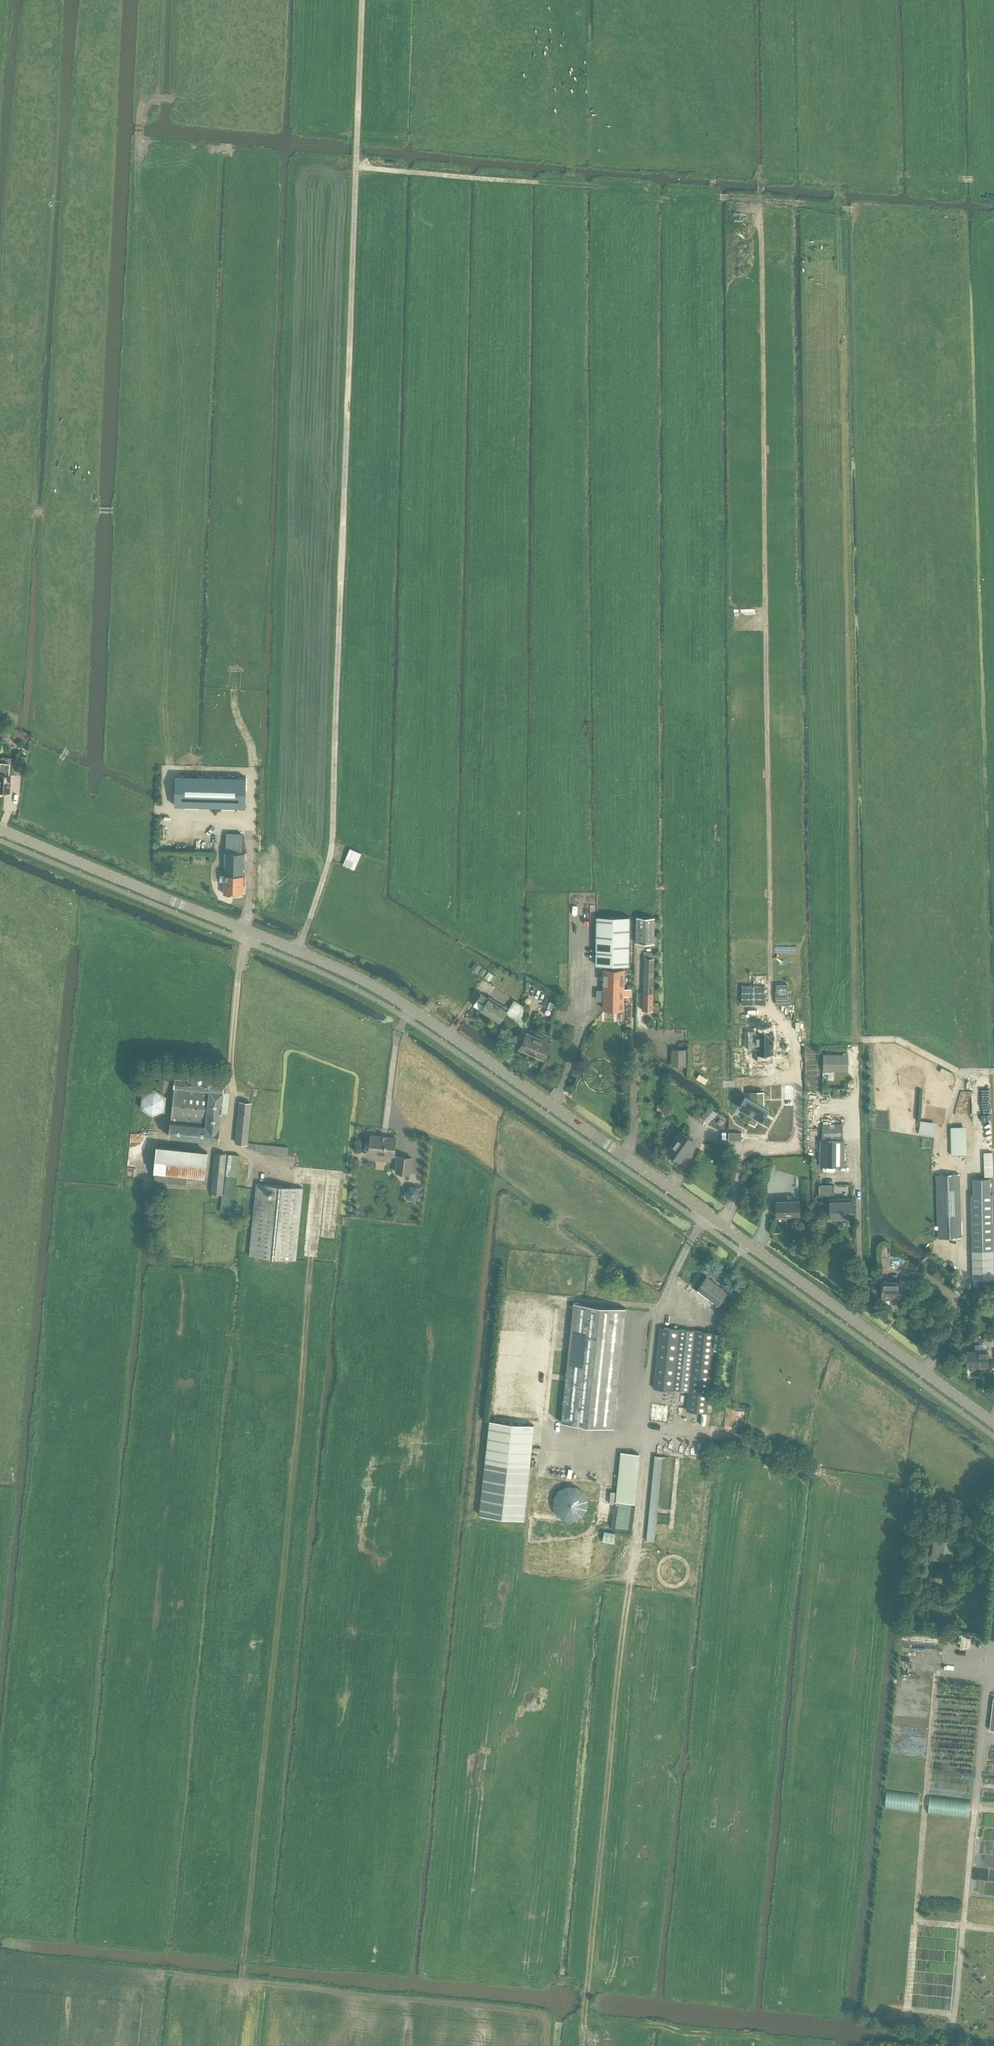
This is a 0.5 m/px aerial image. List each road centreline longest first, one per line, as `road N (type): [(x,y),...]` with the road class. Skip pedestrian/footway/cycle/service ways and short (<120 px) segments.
road 1 (tertiary): [(993,1421),(399,1000),(0,830)]
road 2 (track): [(297,951),(331,840),(362,0)]
road 3 (track): [(797,1147),(793,1037),(771,1010),(761,225)]
road 4 (track): [(952,2045),(993,1663)]

